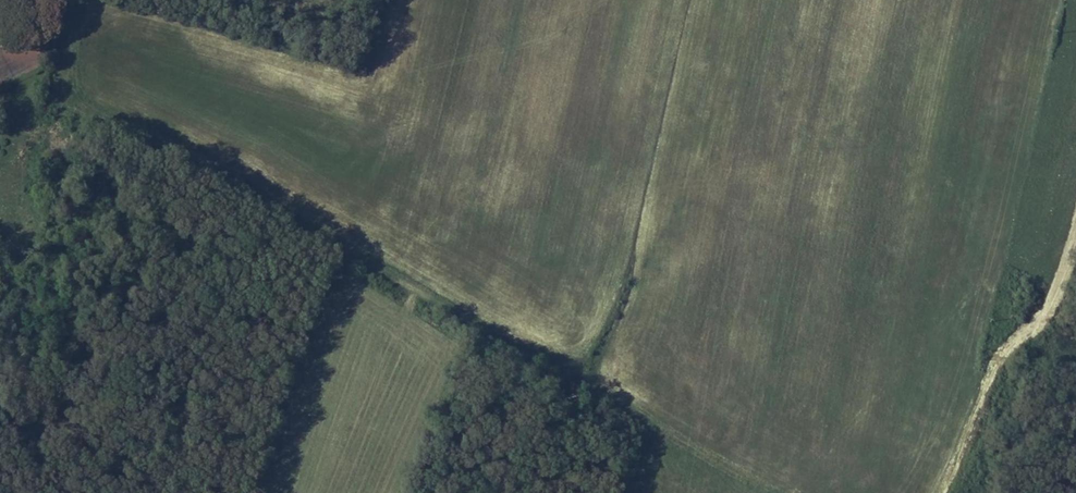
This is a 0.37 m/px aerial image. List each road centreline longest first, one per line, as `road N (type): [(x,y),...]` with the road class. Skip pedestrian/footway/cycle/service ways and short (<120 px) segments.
road 1 (track): [(82,0),(65,72),(68,93),(85,110),(196,163),(567,369),(658,433),(766,492)]
road 2 (track): [(941,492),(995,367),(1062,302)]

